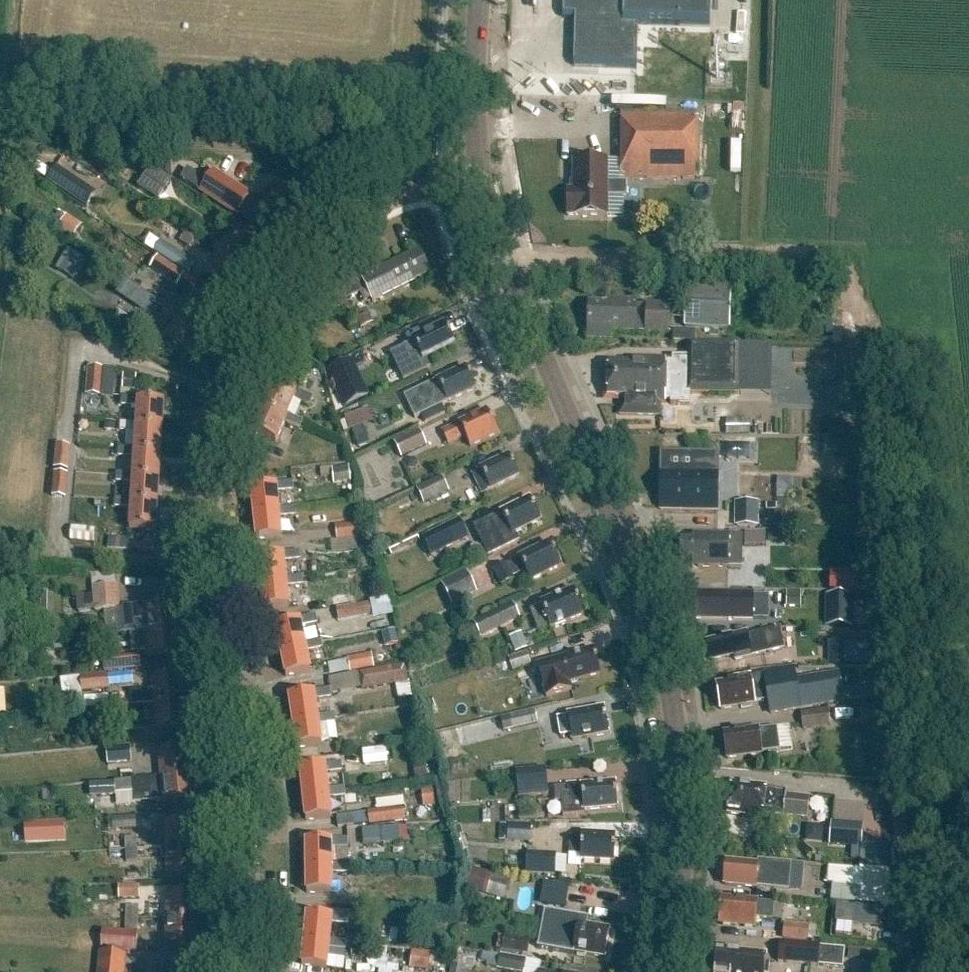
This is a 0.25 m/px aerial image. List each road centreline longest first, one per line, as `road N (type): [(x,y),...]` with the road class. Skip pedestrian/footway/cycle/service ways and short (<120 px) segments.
road 1 (track): [(532,263),(807,259),(831,265),(848,281),(914,971)]
road 2 (residential): [(236,971),(238,802),(203,461),(213,404),(337,227),(383,200),(432,186)]
road 3 (secondary): [(667,971),(680,861),(677,736),(661,635),(506,267),(478,173)]
road 4 (track): [(0,136),(348,157),(432,186)]
road 5 (secondary): [(478,173),(480,0)]

